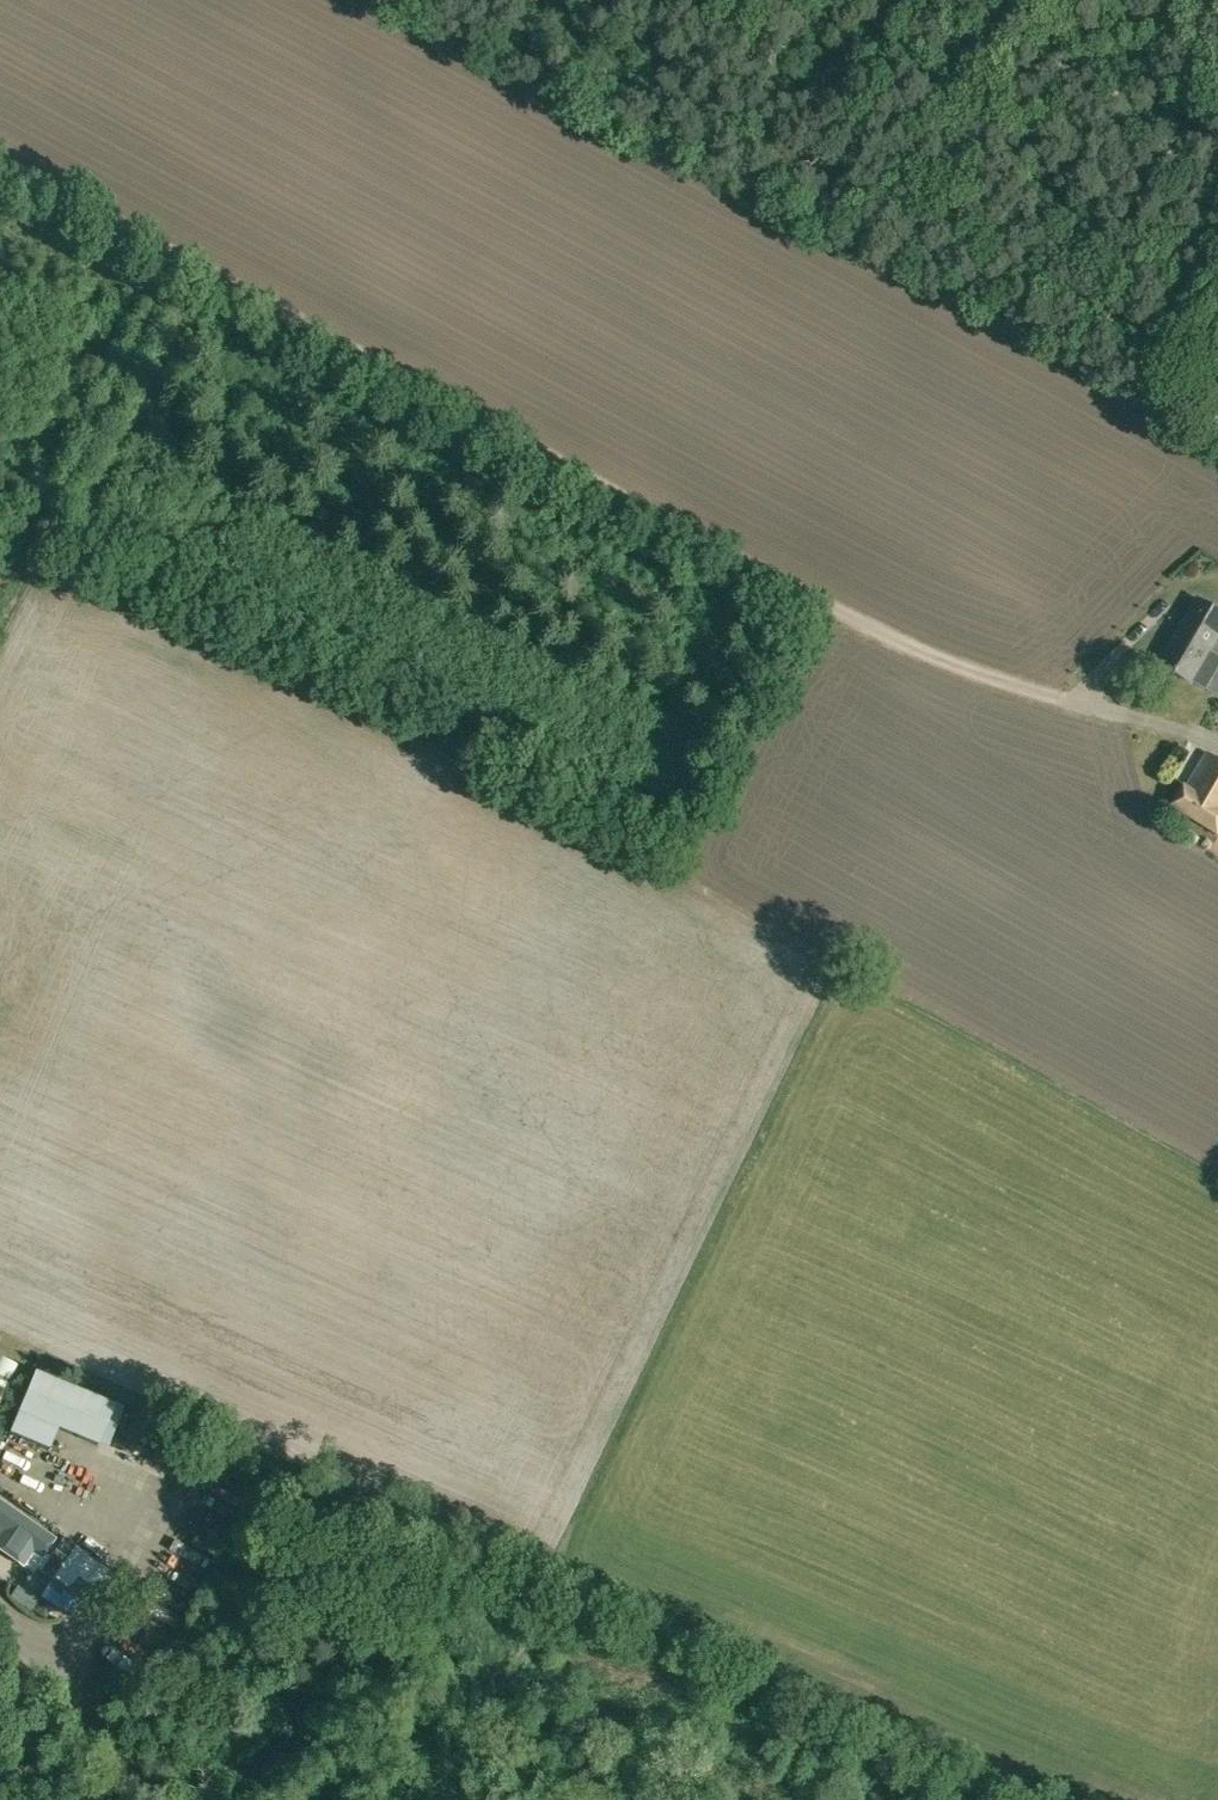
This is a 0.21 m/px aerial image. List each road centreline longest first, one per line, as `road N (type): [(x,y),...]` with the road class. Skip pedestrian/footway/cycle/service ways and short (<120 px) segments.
road 1 (track): [(1105,390),(1217,221)]
road 2 (track): [(80,1709),(0,1611)]

